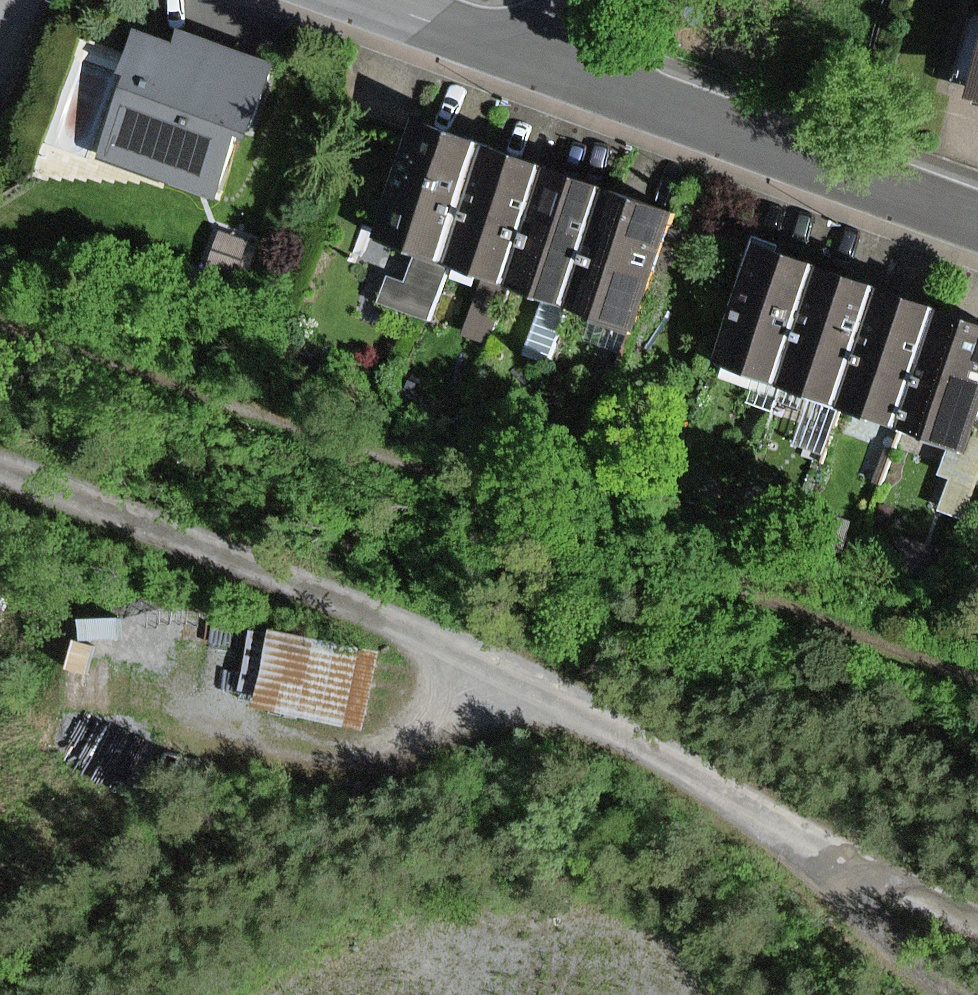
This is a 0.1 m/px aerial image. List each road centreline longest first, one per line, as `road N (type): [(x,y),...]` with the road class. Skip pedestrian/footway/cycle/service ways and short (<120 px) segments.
road 1 (track): [(977,912),(722,794),(404,623),(116,505),(0,469)]
road 2 (residential): [(573,63),(977,220)]
road 3 (track): [(542,697),(353,749),(265,749),(207,730),(176,673)]
road 4 (track): [(722,794),(883,931),(977,994)]
road 5 (residential): [(376,0),(573,63)]

